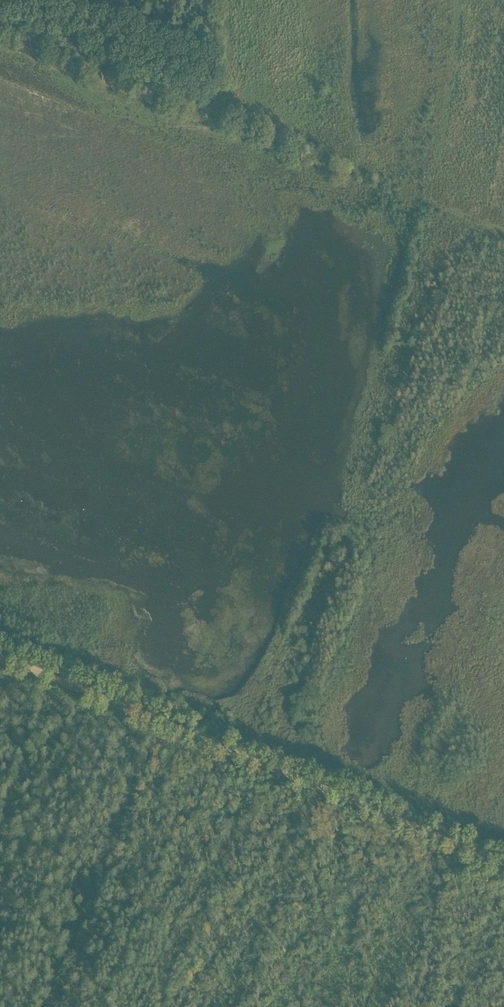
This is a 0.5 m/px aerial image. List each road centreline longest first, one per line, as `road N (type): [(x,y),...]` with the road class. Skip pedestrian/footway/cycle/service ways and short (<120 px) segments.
road 1 (track): [(0,660),(503,866)]
road 2 (track): [(218,119),(0,29)]

